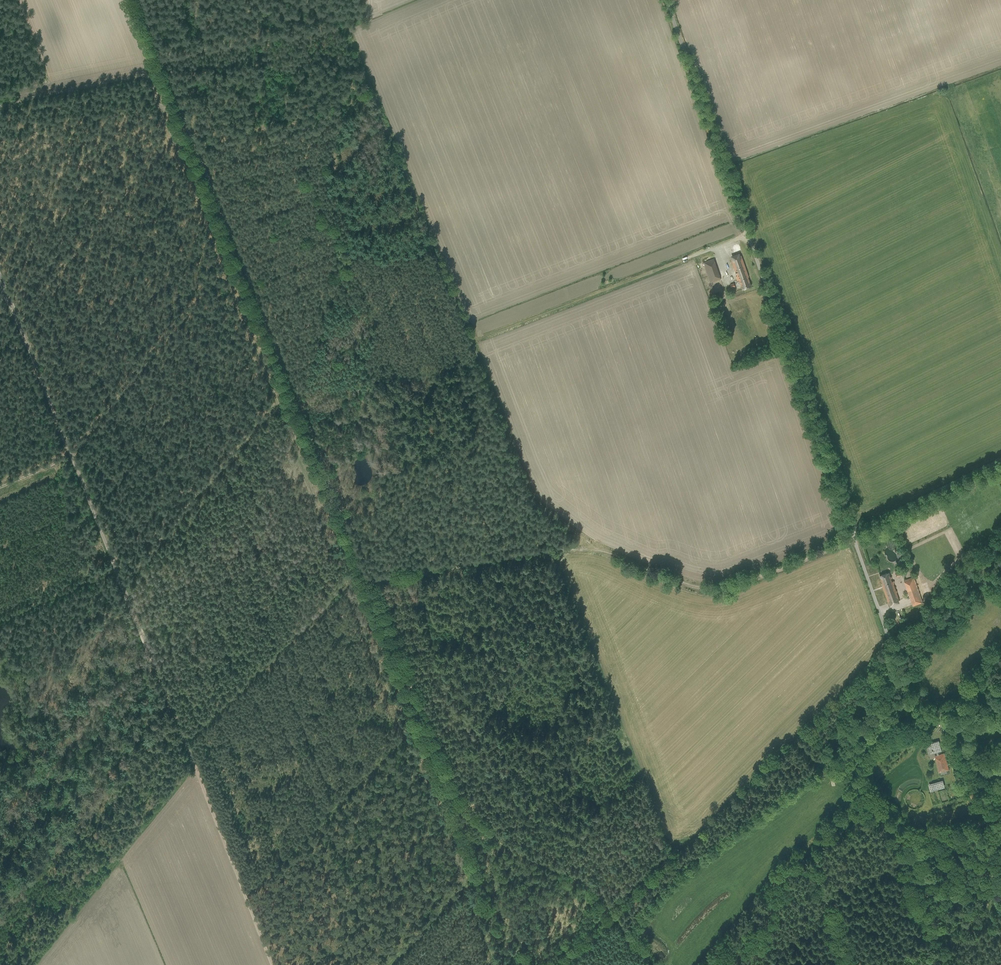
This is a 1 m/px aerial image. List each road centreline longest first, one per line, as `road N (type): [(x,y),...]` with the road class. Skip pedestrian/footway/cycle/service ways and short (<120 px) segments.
road 1 (track): [(340,26),(526,490),(588,547)]
road 2 (unclassified): [(851,532),(665,0)]
road 3 (track): [(152,59),(359,581)]
road 4 (track): [(282,964),(182,740),(68,452)]
road 5 (track): [(854,541),(719,588),(688,585),(588,547),(359,581)]
road 6 (track): [(359,581),(445,802),(585,879),(656,964)]
road 7 (track): [(342,583),(462,884),(393,964)]
road 8 (unclassified): [(1000,790),(903,678),(851,532)]
road 9 (track): [(746,237),(467,344)]
road 10 (track): [(182,740),(342,583),(359,581)]
road 11 (track): [(357,0),(340,26),(152,59)]
road 12 (unclassified): [(851,532),(1000,459)]

